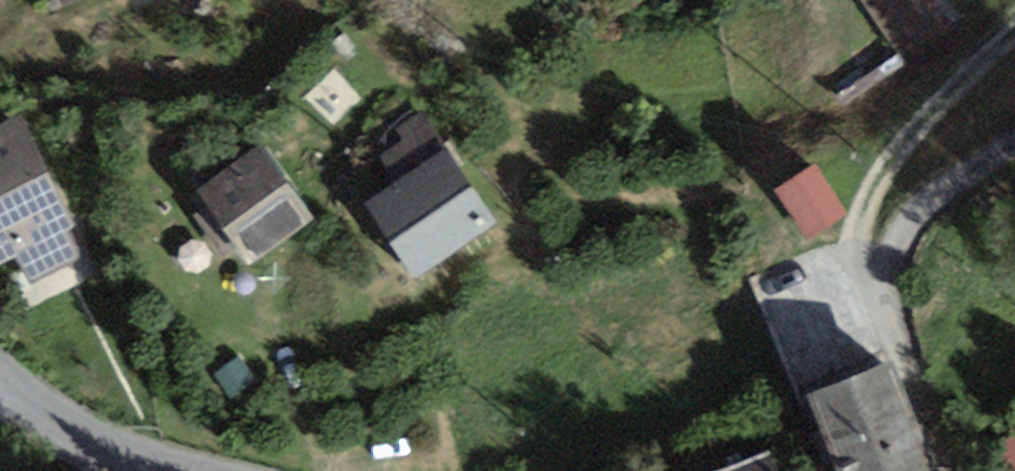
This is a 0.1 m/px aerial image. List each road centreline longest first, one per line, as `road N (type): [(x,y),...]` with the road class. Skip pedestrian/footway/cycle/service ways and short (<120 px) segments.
road 1 (residential): [(1014,139),(910,209),(886,249),(881,285),(942,470)]
road 2 (track): [(1014,23),(902,141),(857,210),(857,269),(881,285)]
road 3 (tertiary): [(0,382),(73,434),(195,470)]

